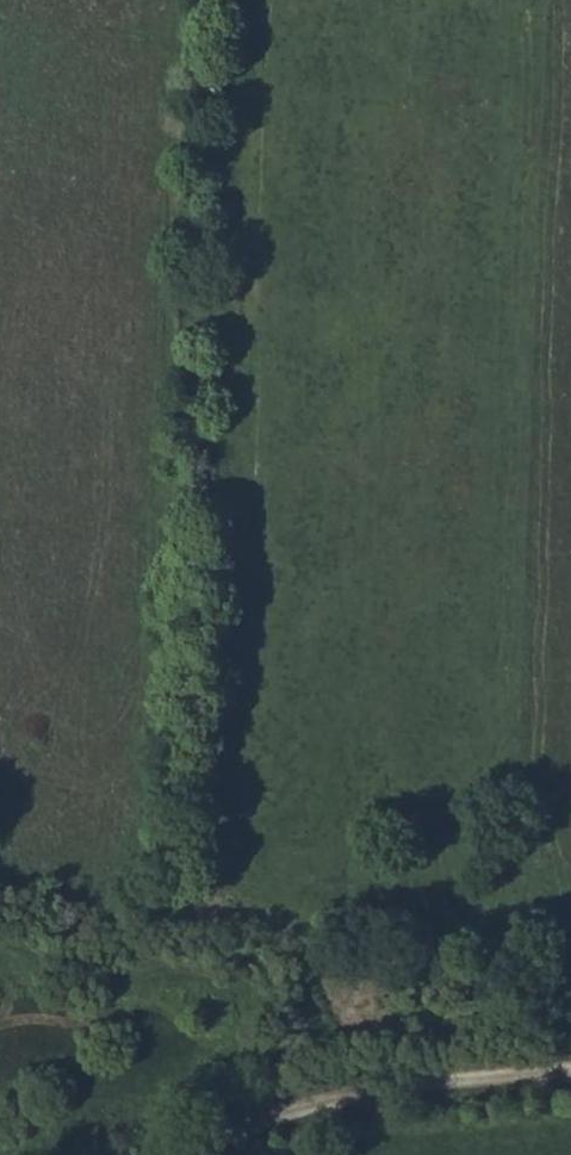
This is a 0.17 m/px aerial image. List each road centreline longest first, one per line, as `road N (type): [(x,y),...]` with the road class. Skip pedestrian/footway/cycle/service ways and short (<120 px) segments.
road 1 (track): [(570,1070),(395,1084),(223,1127),(180,1154)]

